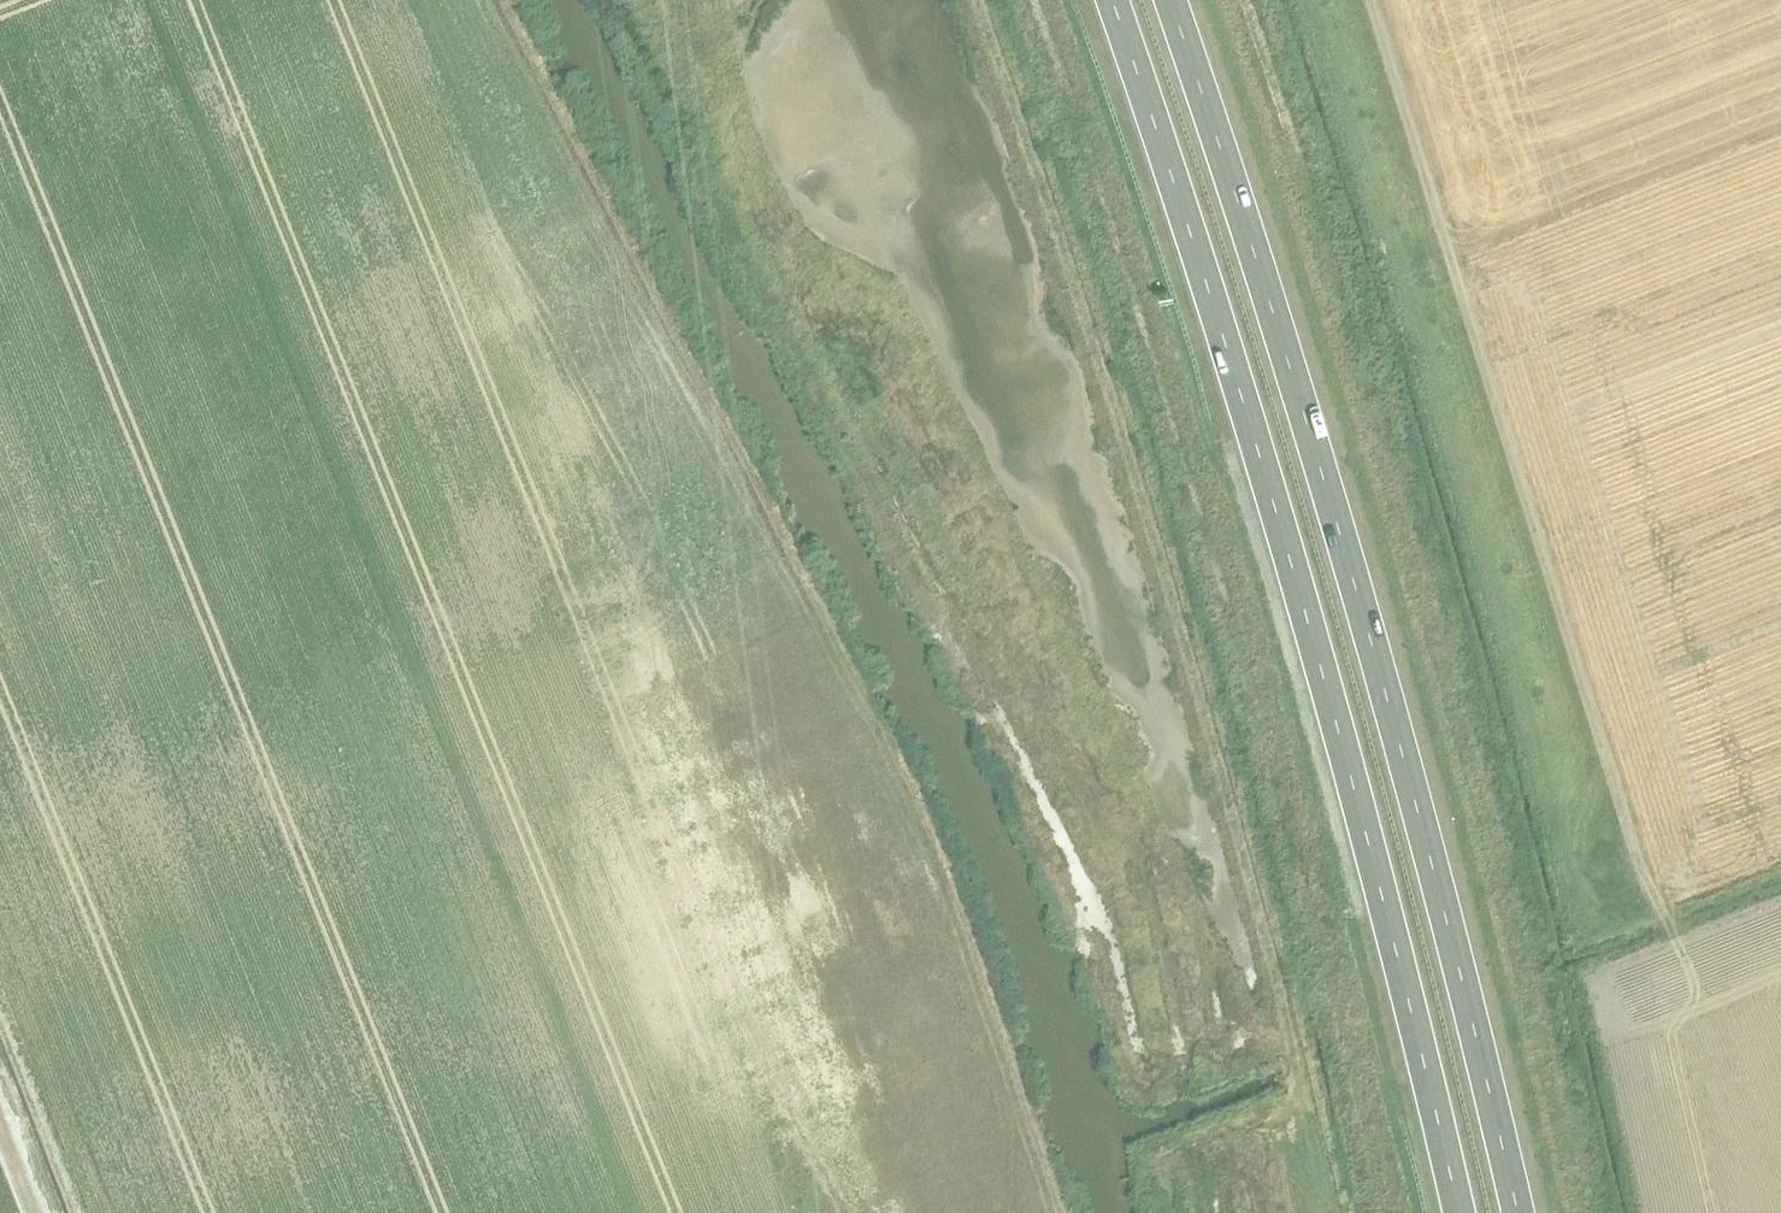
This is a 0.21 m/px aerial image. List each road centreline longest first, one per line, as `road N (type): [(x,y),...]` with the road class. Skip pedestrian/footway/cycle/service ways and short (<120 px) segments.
road 1 (trunk): [(1518,1212),(1452,926),(1376,653),(1288,349),(1167,0)]
road 2 (trunk): [(1112,0),(1178,187),(1327,677),(1460,1212)]

